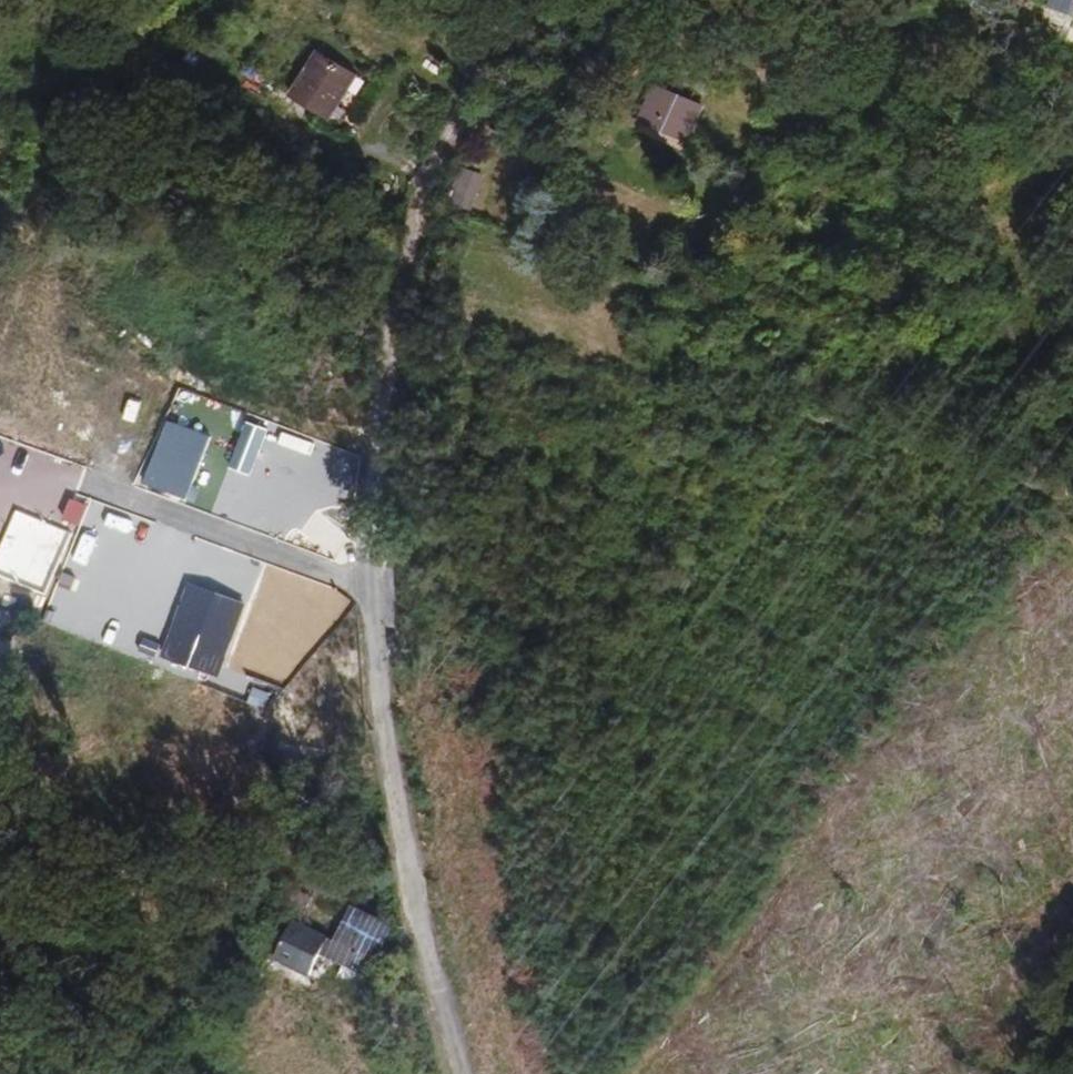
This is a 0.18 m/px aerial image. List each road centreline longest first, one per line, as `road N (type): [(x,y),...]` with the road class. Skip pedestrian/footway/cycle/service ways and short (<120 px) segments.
road 1 (track): [(522,0),(417,186),(387,345),(366,585),(421,931),(460,1073)]

